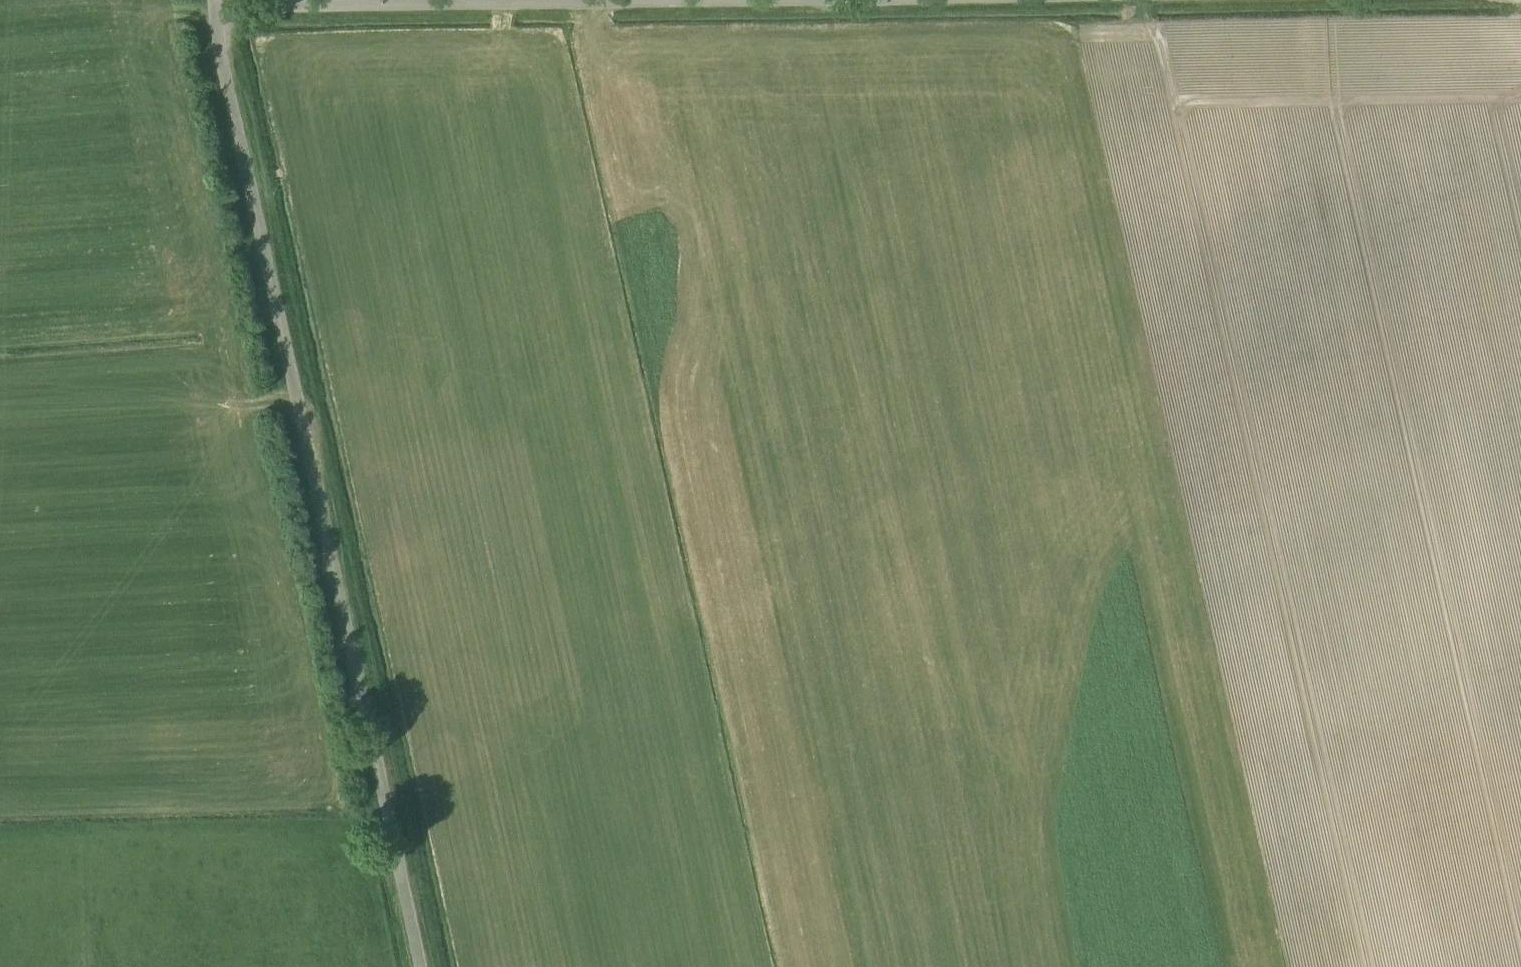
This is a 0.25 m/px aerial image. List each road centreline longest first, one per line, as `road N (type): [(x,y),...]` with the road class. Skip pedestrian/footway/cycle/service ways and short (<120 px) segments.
road 1 (unclassified): [(420,966),(206,6)]
road 2 (unclassified): [(206,6),(633,0)]

